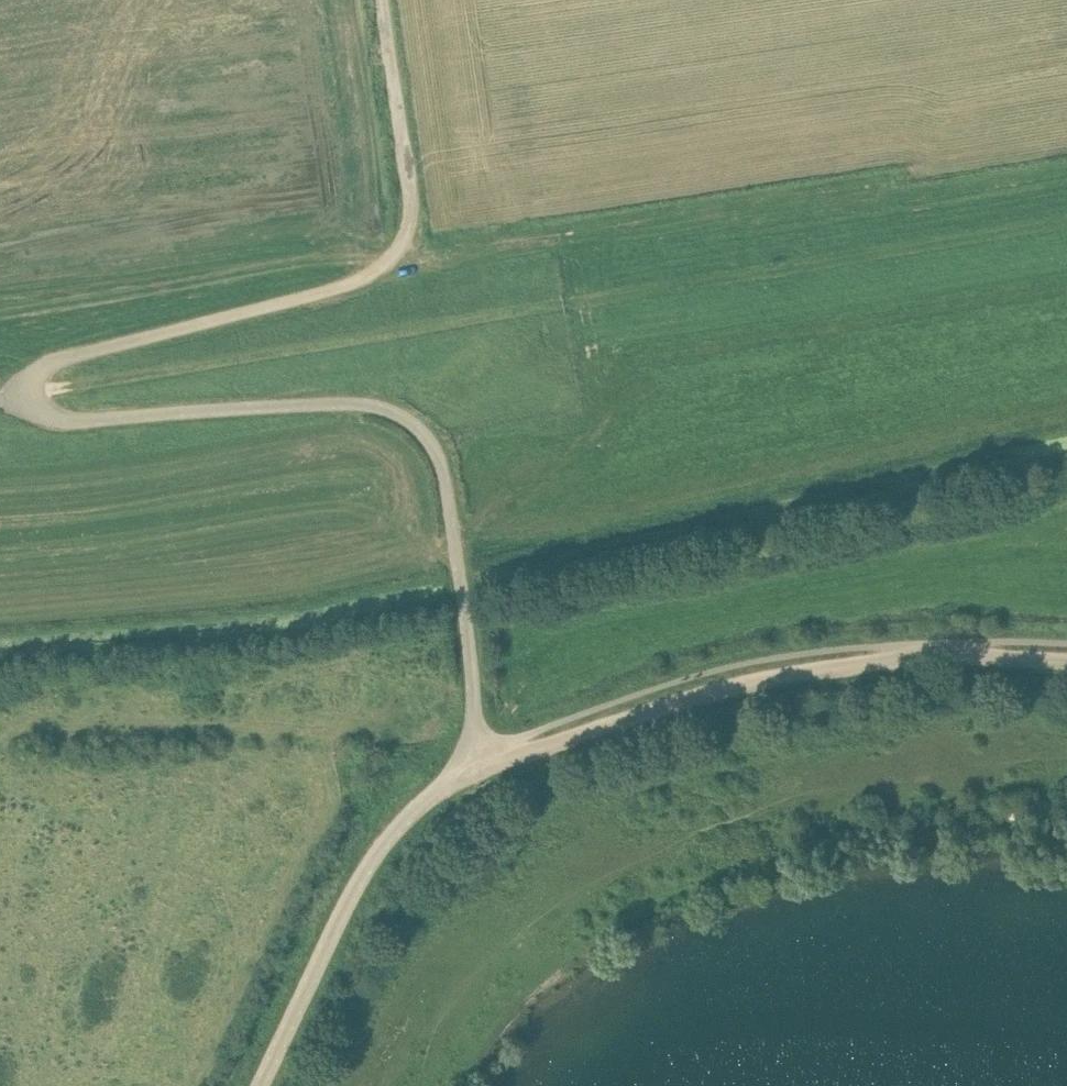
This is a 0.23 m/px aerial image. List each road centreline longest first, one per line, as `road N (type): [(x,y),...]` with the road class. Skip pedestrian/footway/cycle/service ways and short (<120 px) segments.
road 1 (unclassified): [(263,1085),(359,890),(468,748),(514,748),(762,668),(920,651),(1066,655)]
road 2 (unclassified): [(384,0),(411,217),(386,265),(366,278),(46,364),(25,377),(23,399)]

